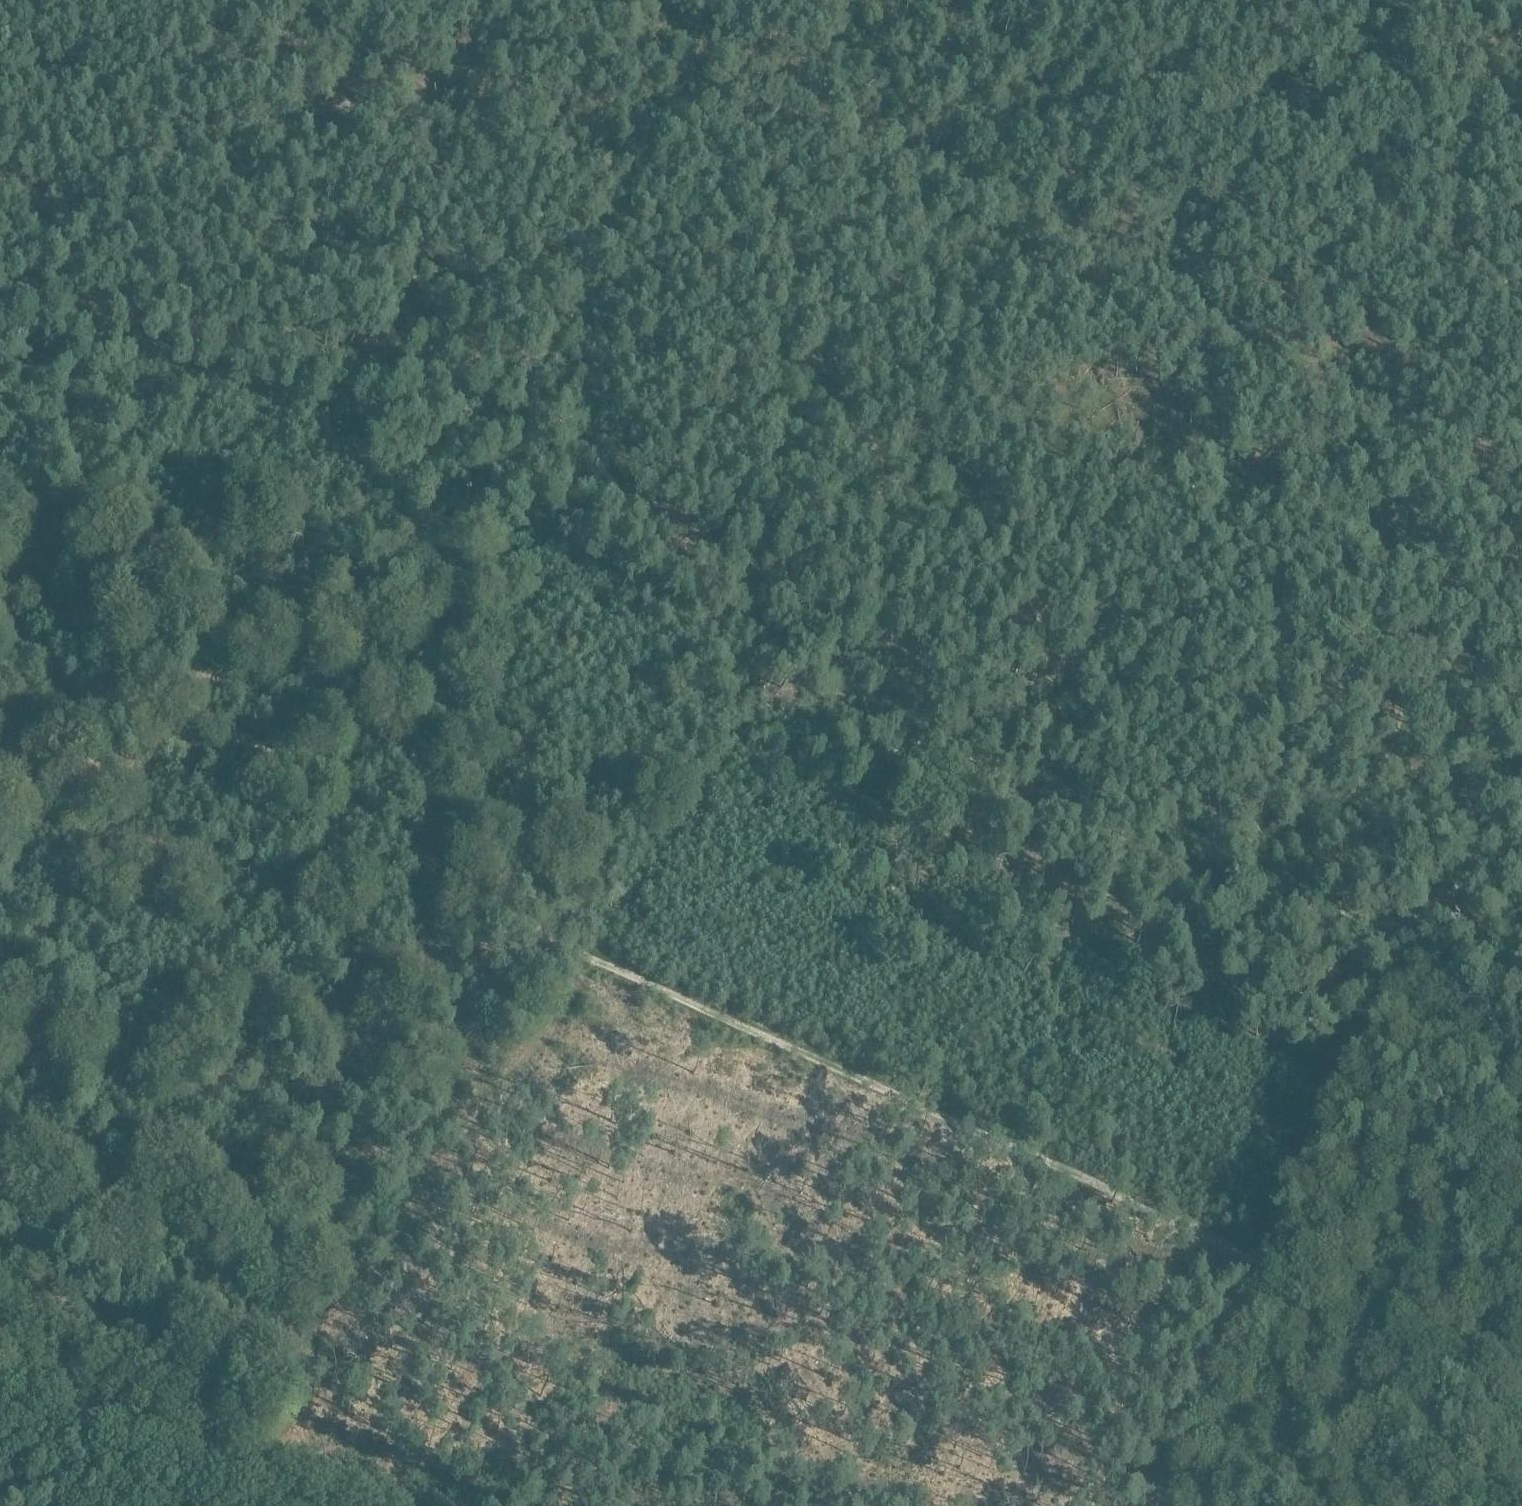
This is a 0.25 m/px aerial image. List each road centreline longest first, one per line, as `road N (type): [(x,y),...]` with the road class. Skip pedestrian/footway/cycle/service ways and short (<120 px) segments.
road 1 (tertiary): [(297,1505),(0,1354)]
road 2 (track): [(0,231),(202,294)]

